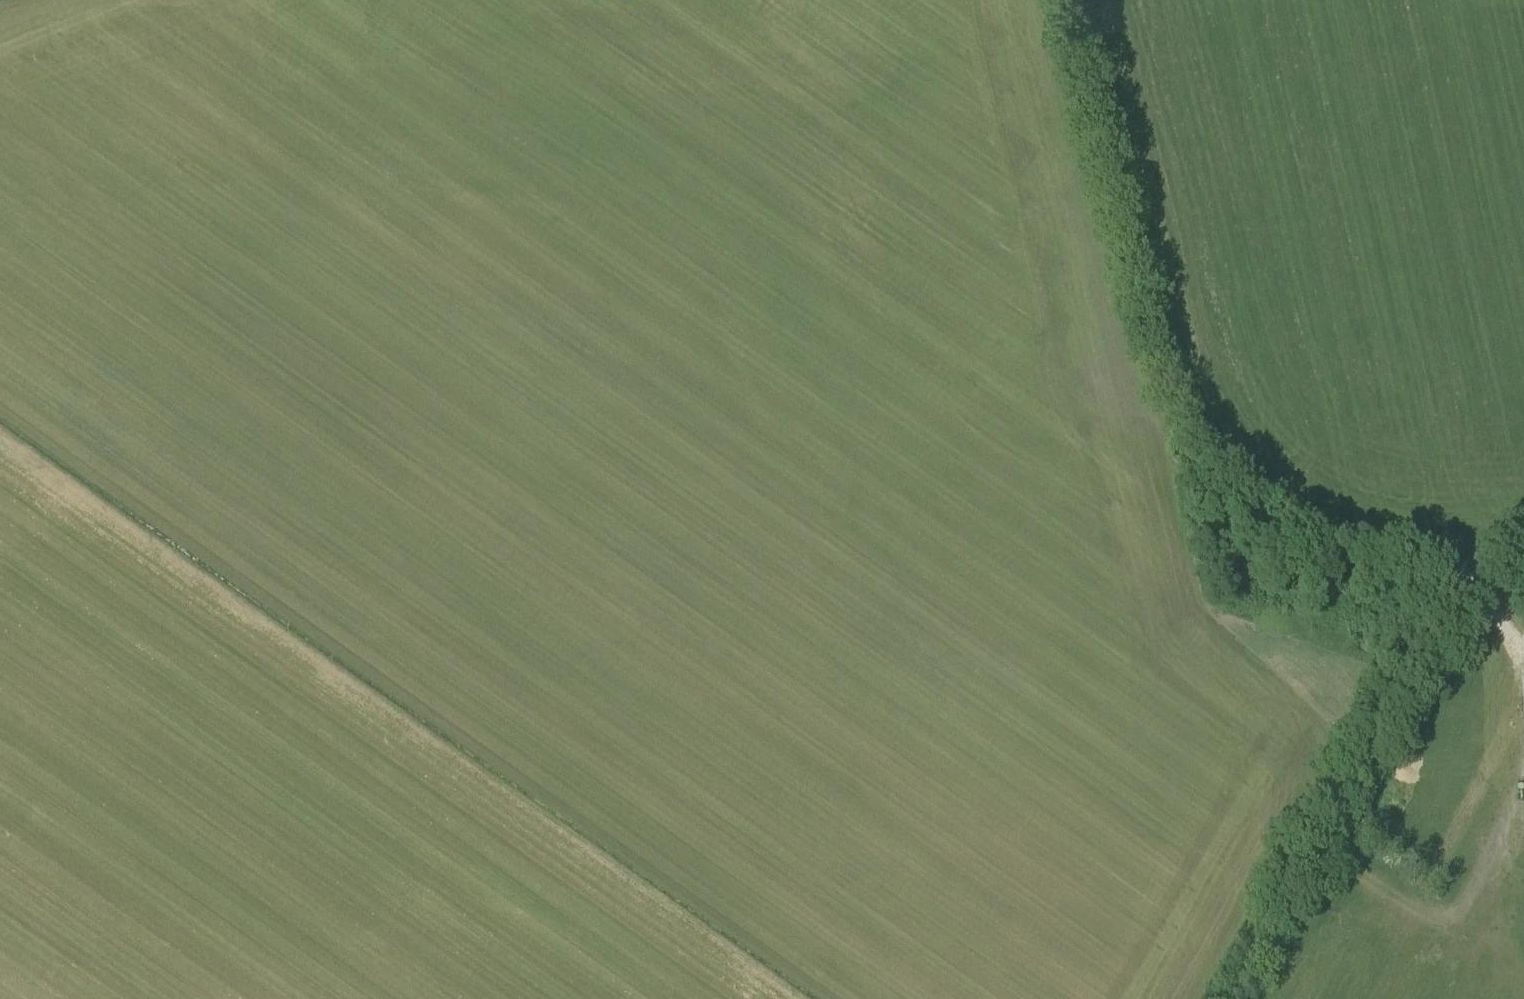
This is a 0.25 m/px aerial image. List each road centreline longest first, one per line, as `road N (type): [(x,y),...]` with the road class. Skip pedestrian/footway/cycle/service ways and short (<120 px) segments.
road 1 (unclassified): [(1523,560),(1416,563),(1342,546),(1270,509),(1219,461),(1171,372),(1077,0)]
road 2 (track): [(1217,998),(1461,565)]

